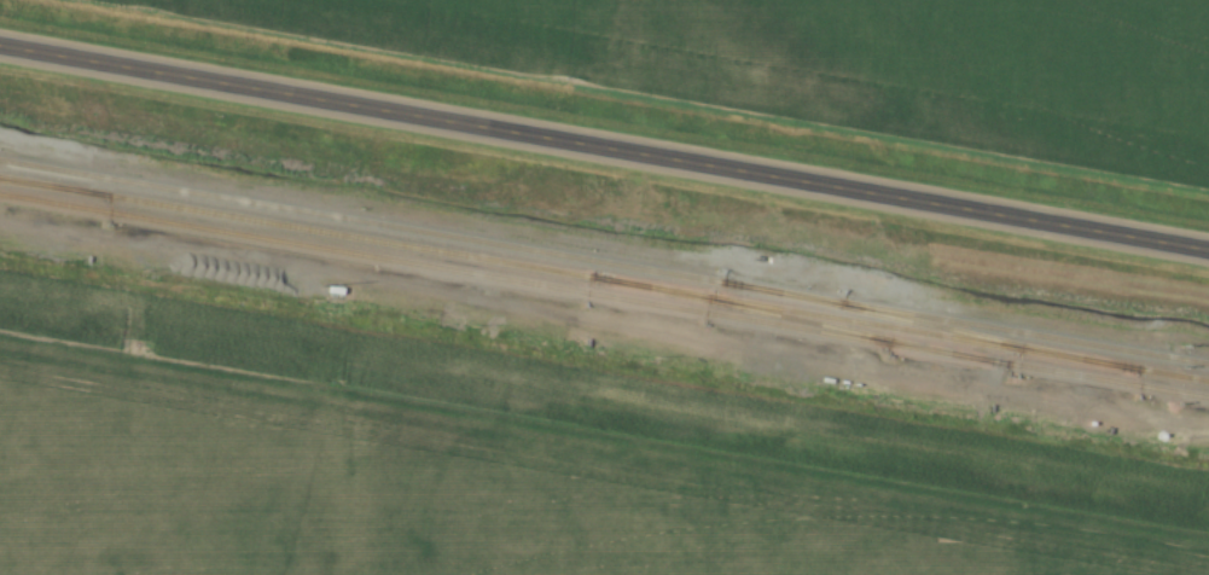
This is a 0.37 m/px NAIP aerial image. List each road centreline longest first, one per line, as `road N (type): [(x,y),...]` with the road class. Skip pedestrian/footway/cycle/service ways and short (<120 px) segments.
road 1 (primary): [(1208,251),(0,45)]

